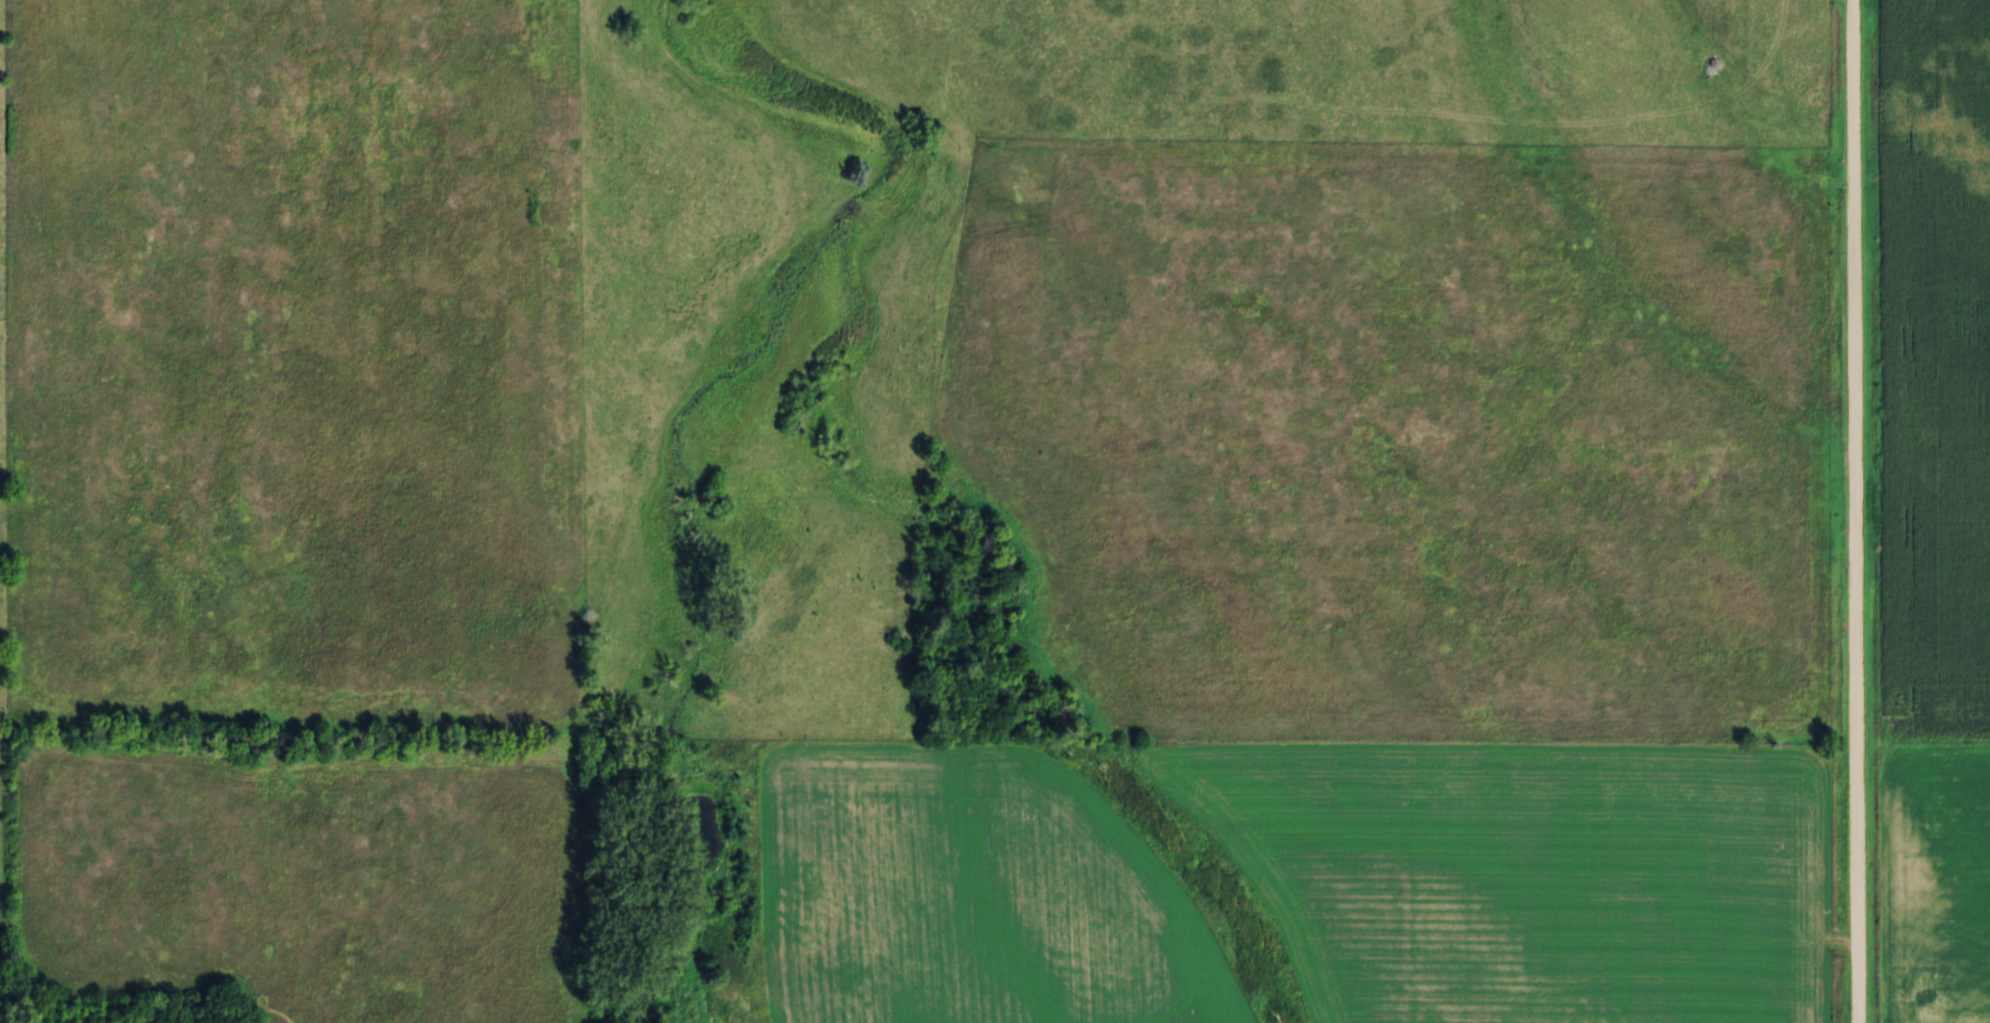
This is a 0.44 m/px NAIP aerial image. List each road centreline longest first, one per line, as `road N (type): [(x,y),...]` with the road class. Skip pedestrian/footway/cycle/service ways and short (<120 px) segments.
road 1 (residential): [(1853,0),(1859,1022)]

